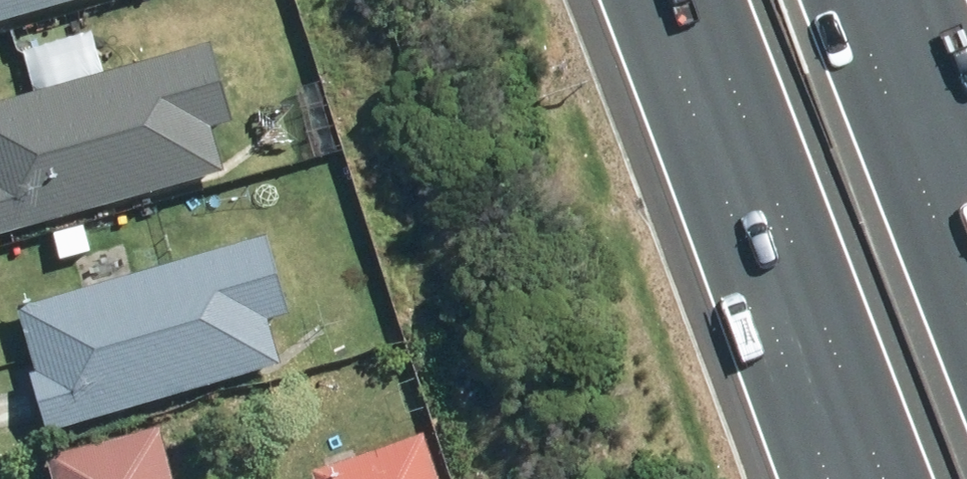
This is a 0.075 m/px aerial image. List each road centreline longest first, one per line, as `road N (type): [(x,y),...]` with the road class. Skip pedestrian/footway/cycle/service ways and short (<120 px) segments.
road 1 (motorway): [(886,478),(697,0)]
road 2 (motorway): [(854,0),(966,291)]

